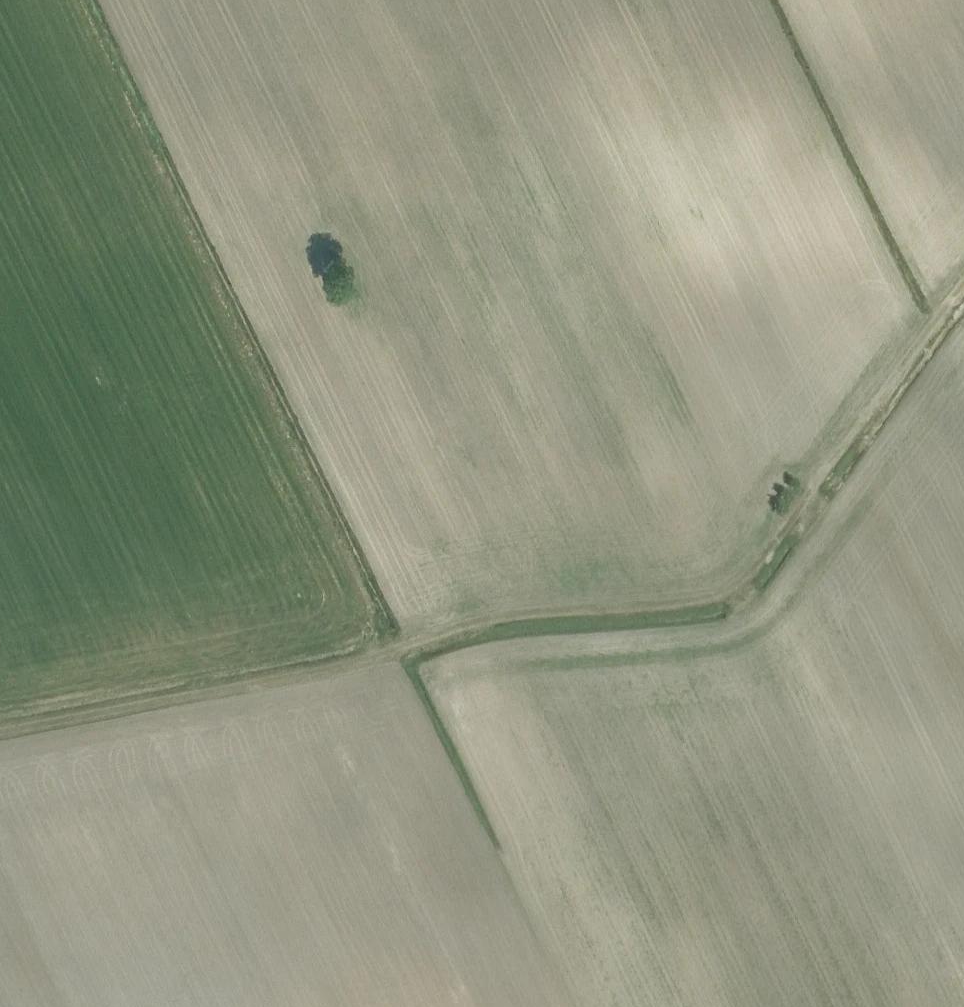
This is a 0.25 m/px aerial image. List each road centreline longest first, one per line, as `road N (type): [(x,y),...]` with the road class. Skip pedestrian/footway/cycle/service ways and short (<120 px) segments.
road 1 (track): [(492,625),(737,598),(963,295)]

